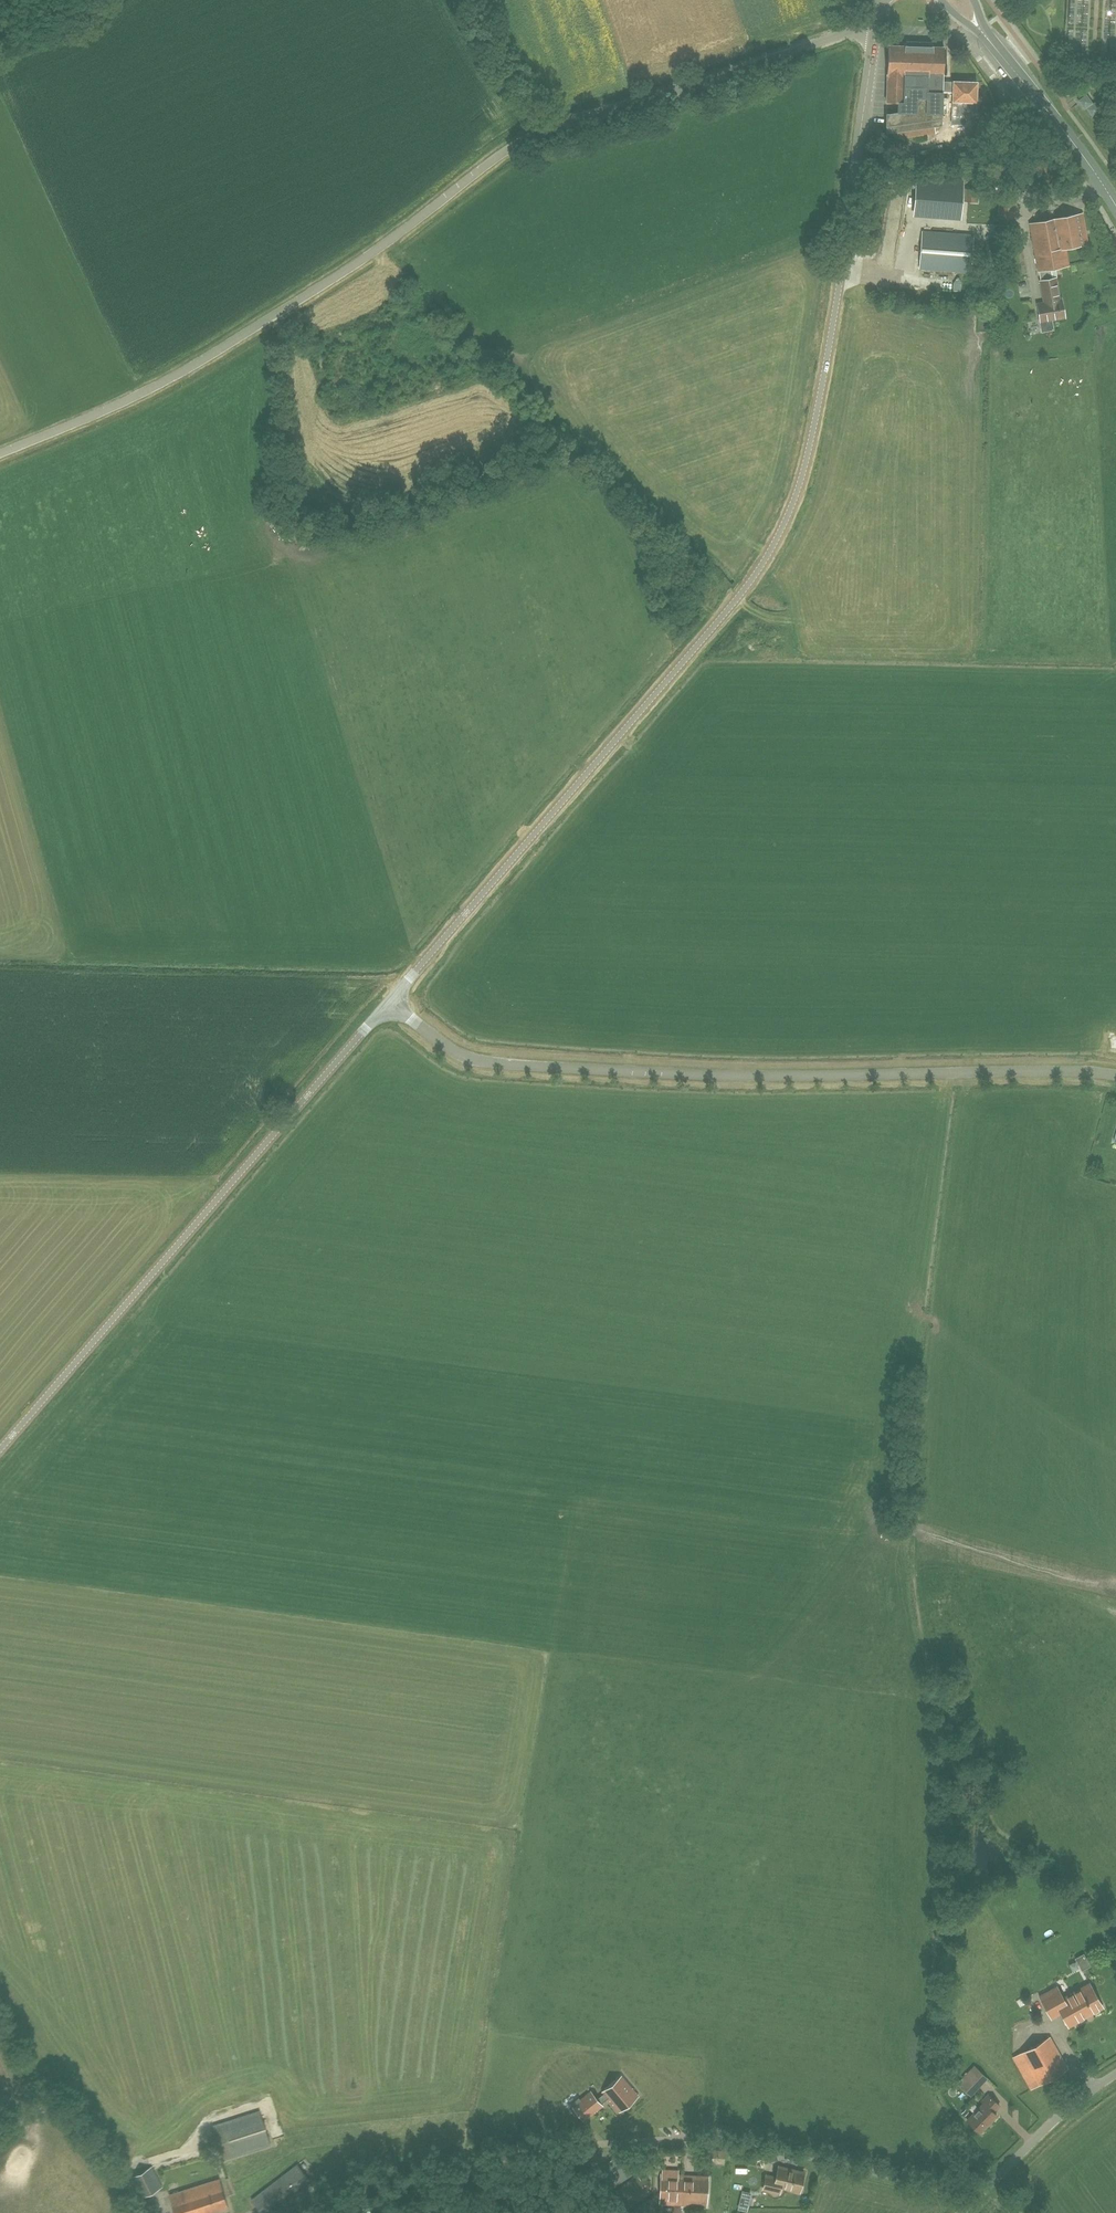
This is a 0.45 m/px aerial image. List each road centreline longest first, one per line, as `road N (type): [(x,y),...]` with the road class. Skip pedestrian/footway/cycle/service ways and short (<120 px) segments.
road 1 (tertiary): [(390,1000),(744,590),(773,545),(798,490),(823,377),(874,35)]
road 2 (unclassified): [(0,453),(185,371),(355,264),(528,137),(844,33),(874,35)]
road 3 (unclassified): [(1115,1074),(689,1074),(484,1061),(451,1049),(390,1000)]
road 4 (tertiary): [(0,1450),(390,1000)]
road 5 (unclassified): [(138,2212),(0,2031)]
road 6 (secondary): [(1115,207),(987,37)]
road 7 (unclassified): [(965,2212),(1053,2126),(1115,2078)]

